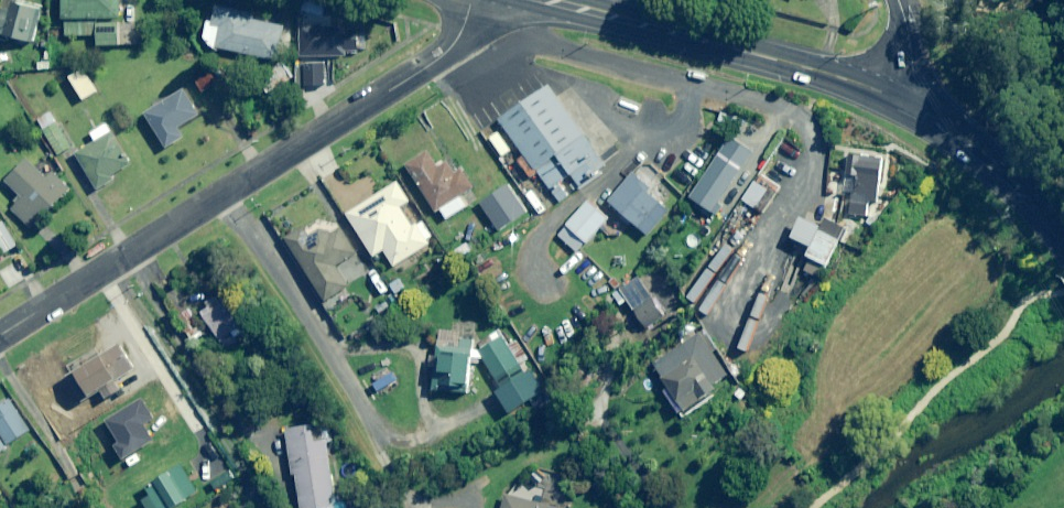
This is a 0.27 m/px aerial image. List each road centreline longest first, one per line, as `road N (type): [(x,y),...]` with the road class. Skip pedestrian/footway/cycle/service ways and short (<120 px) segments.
road 1 (residential): [(0,339),(437,61),(454,44),(470,0)]
road 2 (trunk): [(912,106),(831,76),(541,0)]
road 3 (trunk): [(1063,251),(994,162),(912,106)]

